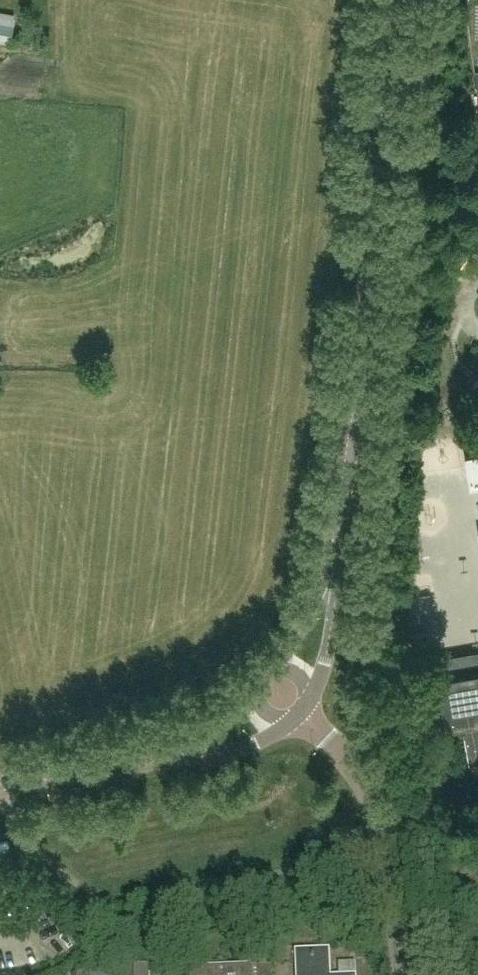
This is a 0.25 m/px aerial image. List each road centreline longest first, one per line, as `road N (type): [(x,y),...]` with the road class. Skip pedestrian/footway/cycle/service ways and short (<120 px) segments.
road 1 (tertiary): [(344,547),(392,60)]
road 2 (tertiary): [(0,794),(223,753),(301,713)]
road 3 (unclassified): [(416,974),(368,790),(301,713)]
road 4 (tertiary): [(265,678),(213,721),(0,768)]
road 5 (tertiary): [(301,713),(341,638),(344,547)]
road 6 (tertiary): [(344,547),(265,678)]

